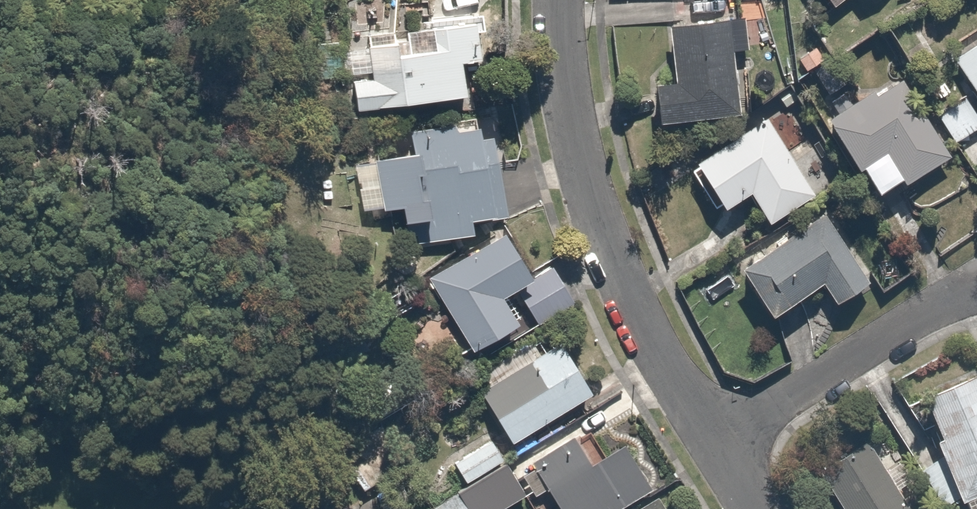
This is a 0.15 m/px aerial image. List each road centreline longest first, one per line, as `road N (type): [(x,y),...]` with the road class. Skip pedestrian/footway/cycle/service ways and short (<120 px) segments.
road 1 (residential): [(555,0),(558,68),(591,200),(618,274),(713,445)]
road 2 (residential): [(976,286),(713,445)]

